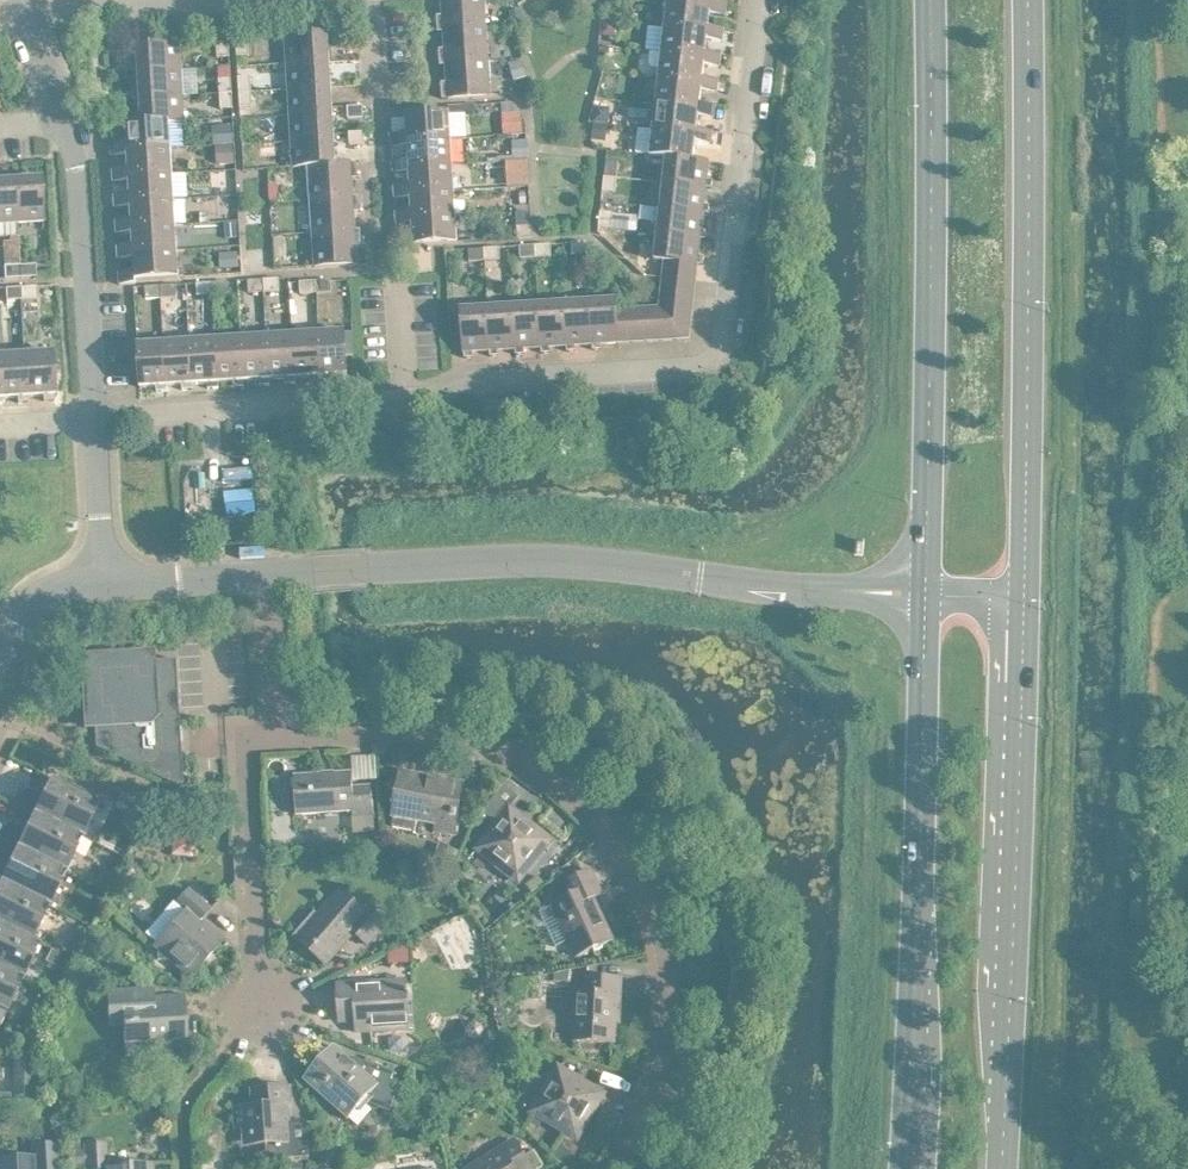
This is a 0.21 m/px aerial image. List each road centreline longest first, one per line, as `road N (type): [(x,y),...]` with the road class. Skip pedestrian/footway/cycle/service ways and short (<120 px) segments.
road 1 (residential): [(611,1168),(629,1150),(665,1071),(673,971),(650,894),(611,836),(566,781),(463,727),(273,728)]
road 2 (residential): [(408,391),(500,370),(712,350),(730,326),(763,0)]
road 3 (secondary): [(1030,592),(1033,0)]
road 4 (secondary): [(937,0),(932,588)]
road 5 (secondary): [(932,588),(906,1168)]
road 6 (secondary): [(1010,1168),(1030,592)]
road 7 (tertiary): [(378,564),(551,556),(932,588)]
road 8 (residential): [(75,113),(98,410)]
road 9 (residential): [(258,1004),(252,741),(273,728)]
road 10 (residential): [(217,403),(408,391)]
road 11 (residential): [(109,573),(98,410)]
road 12 (residential): [(273,728),(268,567)]
road 13 (residential): [(217,569),(223,700)]
road 14 (residential): [(217,403),(222,529)]
road 15 (tertiary): [(11,642),(51,597),(109,573)]
road 16 (residential): [(75,113),(29,0)]

